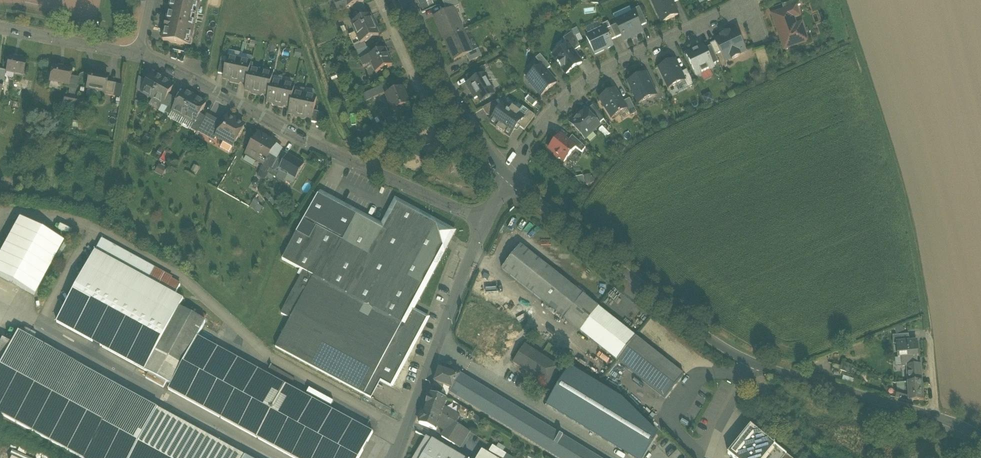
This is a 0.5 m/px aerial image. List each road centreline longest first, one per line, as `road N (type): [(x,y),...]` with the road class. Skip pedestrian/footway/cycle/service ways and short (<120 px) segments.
road 1 (unclassified): [(937,419),(753,363),(701,333),(511,178)]
road 2 (residential): [(486,224),(136,53)]
road 3 (track): [(840,0),(903,192),(928,316)]
road 4 (residential): [(511,178),(538,131),(591,84),(753,7)]
road 5 (residential): [(486,224),(398,457)]
road 6 (residential): [(498,166),(446,90),(405,0)]
road 7 (residential): [(136,53),(0,28)]

